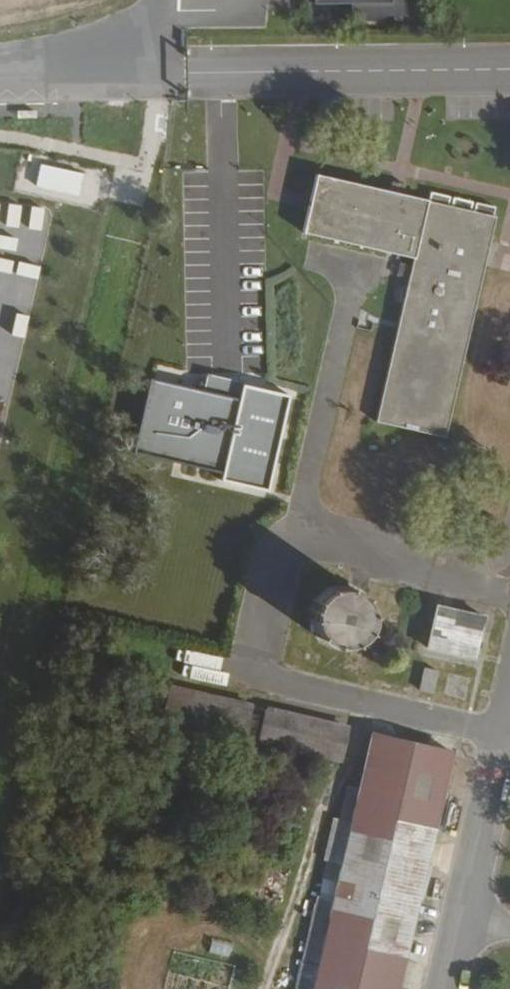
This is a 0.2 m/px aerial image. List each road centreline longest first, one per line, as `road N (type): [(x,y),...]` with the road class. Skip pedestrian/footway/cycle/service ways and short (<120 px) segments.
road 1 (track): [(155,76),(0,726)]
road 2 (tertiary): [(0,82),(155,76)]

